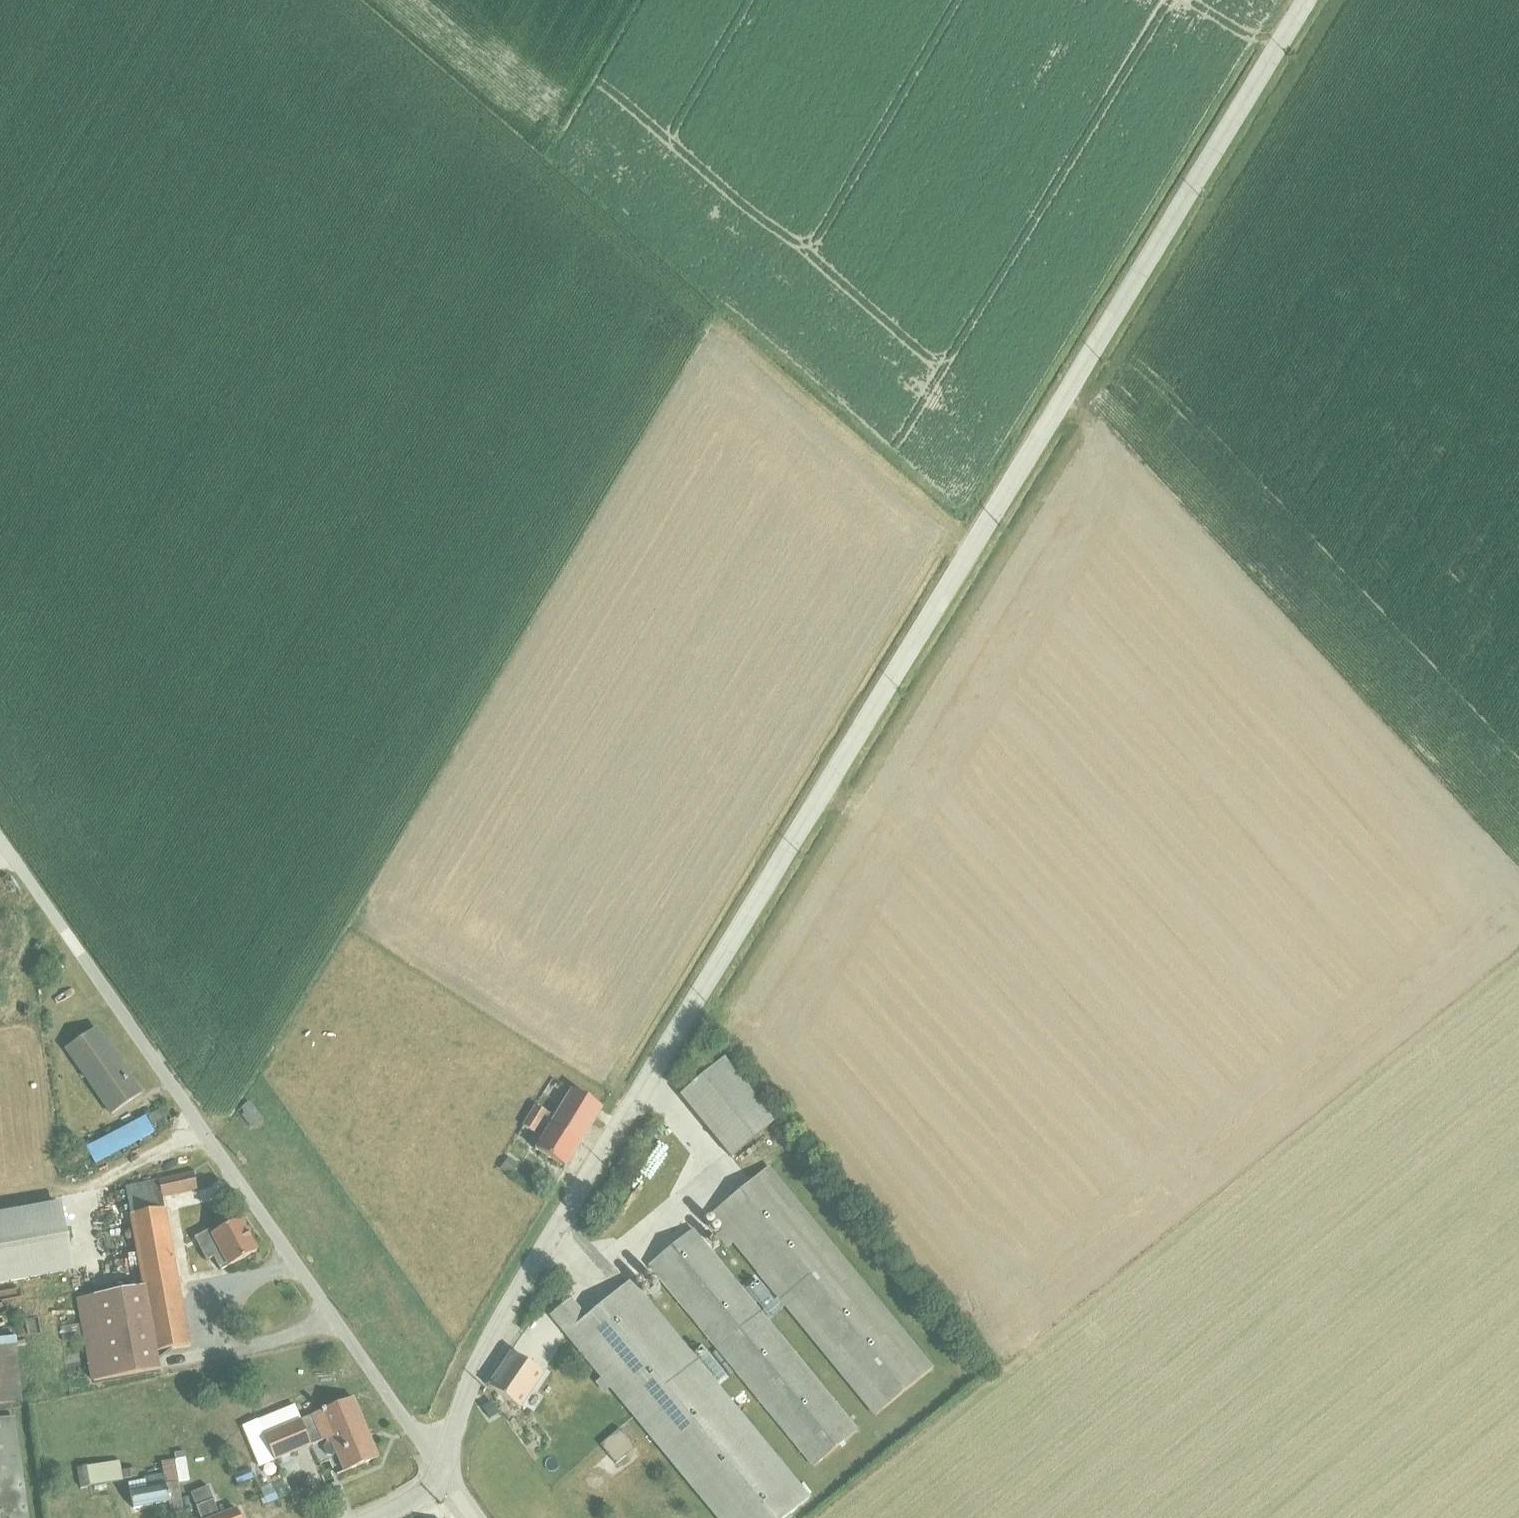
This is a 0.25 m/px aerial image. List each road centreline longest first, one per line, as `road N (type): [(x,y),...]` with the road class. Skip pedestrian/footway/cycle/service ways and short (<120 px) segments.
road 1 (tertiary): [(441,1464),(473,1379),(659,1062),(1309,0)]
road 2 (unclassified): [(0,834),(441,1464)]

